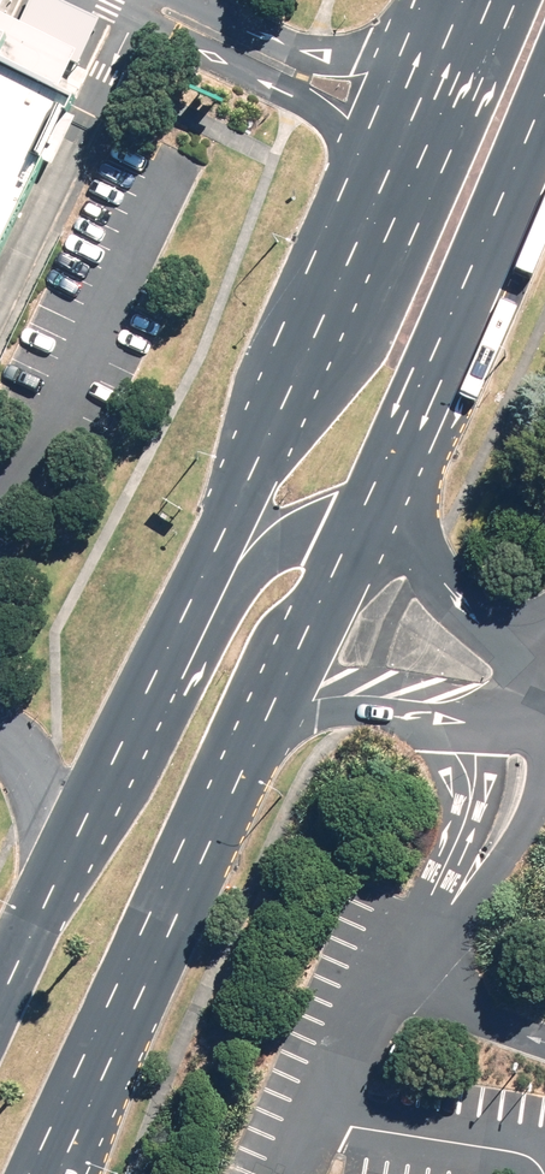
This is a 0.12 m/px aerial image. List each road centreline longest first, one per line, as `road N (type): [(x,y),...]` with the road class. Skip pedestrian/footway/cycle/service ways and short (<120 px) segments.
road 1 (primary): [(116,743),(478,0)]
road 2 (primary): [(357,530),(114,1047)]
road 3 (primary): [(544,91),(357,530)]
road 4 (primary): [(116,743),(171,703),(244,575),(270,546),(326,522),(357,530)]
road 5 (primary): [(0,982),(116,743)]
road 6 (primary): [(114,1047),(53,1173)]
road 7 (primary): [(114,1047),(72,1173)]

